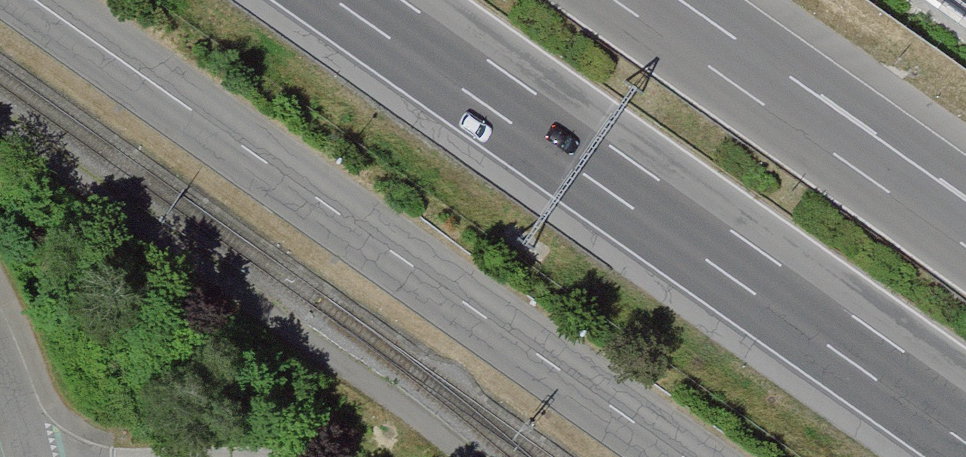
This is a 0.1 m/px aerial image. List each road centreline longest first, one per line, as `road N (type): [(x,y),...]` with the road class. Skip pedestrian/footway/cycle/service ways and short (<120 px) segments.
road 1 (unclassified): [(681,456),(32,0)]
road 2 (motorway): [(366,0),(965,421)]
road 3 (motorway): [(965,225),(647,0)]

